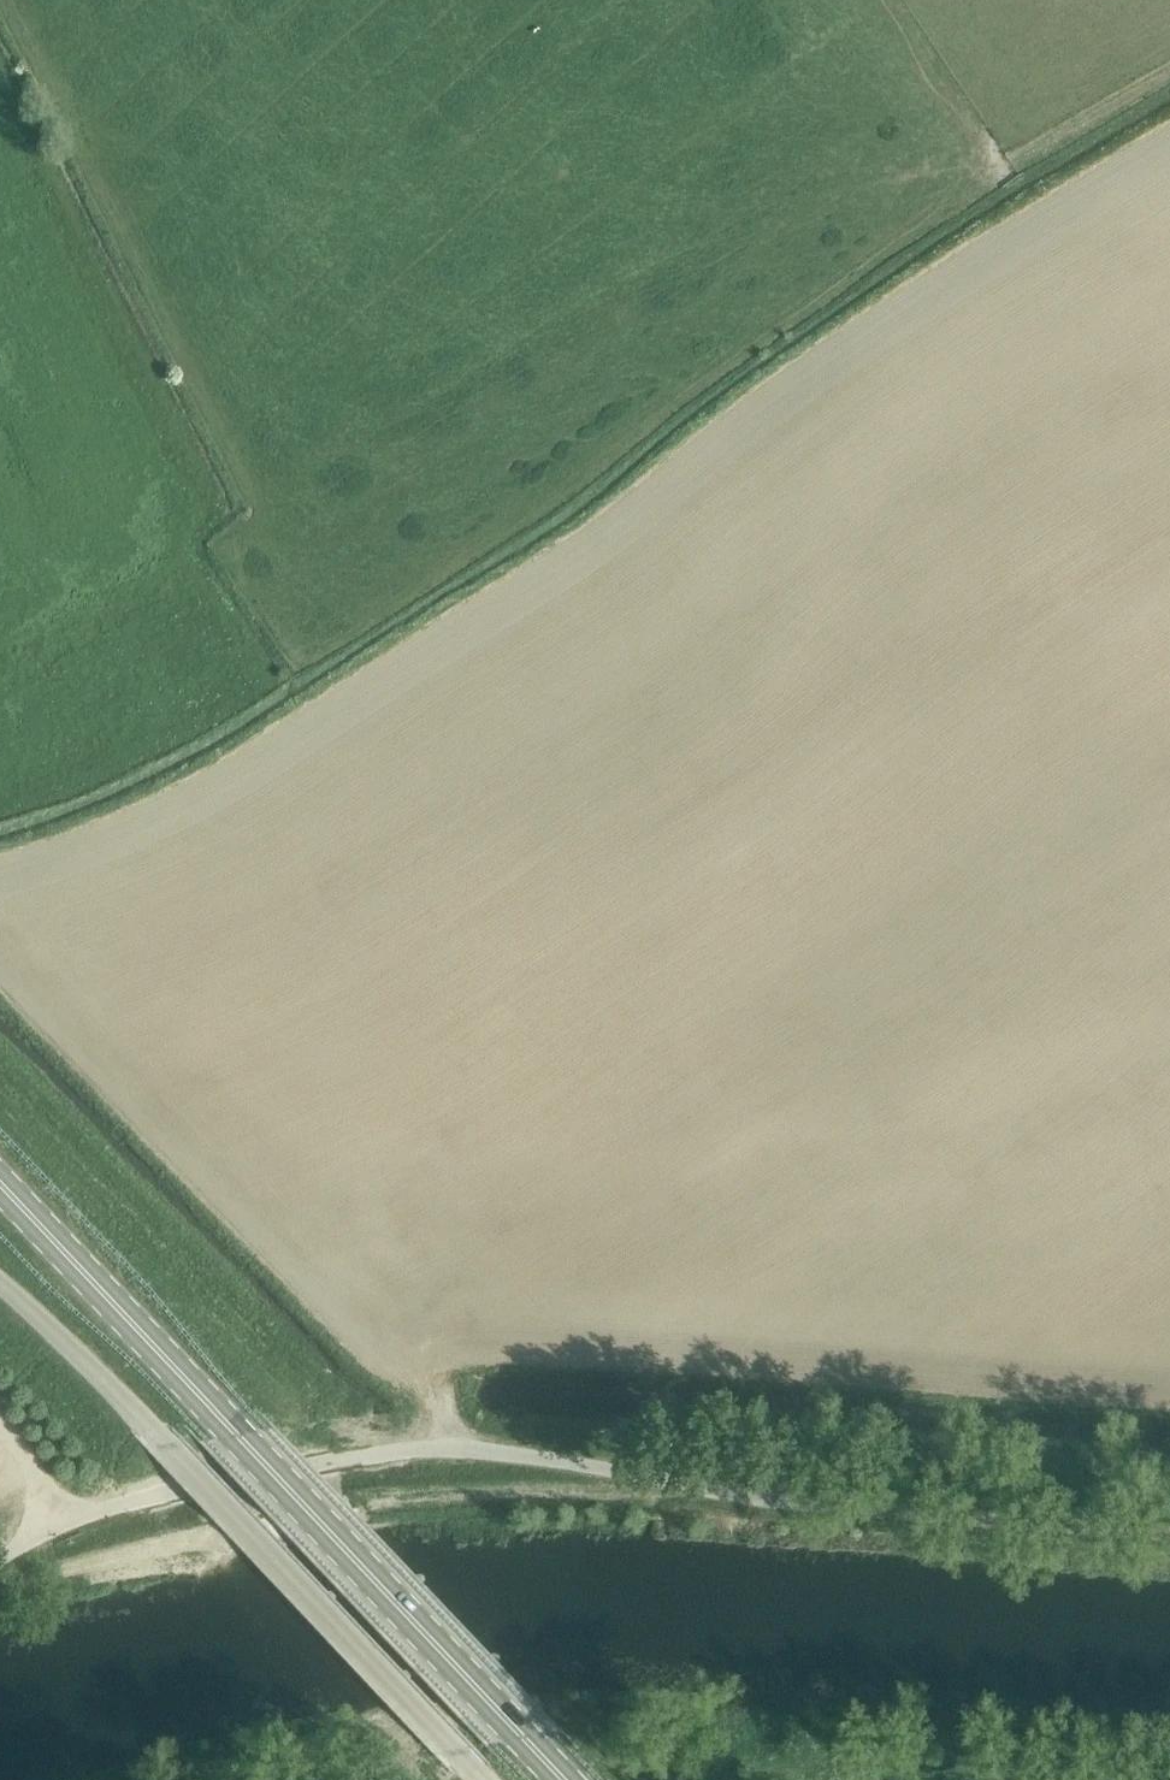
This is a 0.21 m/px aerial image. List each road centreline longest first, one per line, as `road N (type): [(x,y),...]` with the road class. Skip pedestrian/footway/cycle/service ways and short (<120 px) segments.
road 1 (unclassified): [(1169,1534),(738,1498),(462,1449),(320,1465),(115,1506),(57,1526)]
road 2 (primary): [(562,1779),(0,1184)]
road 3 (unclassified): [(479,1779),(171,1450),(0,1285)]

